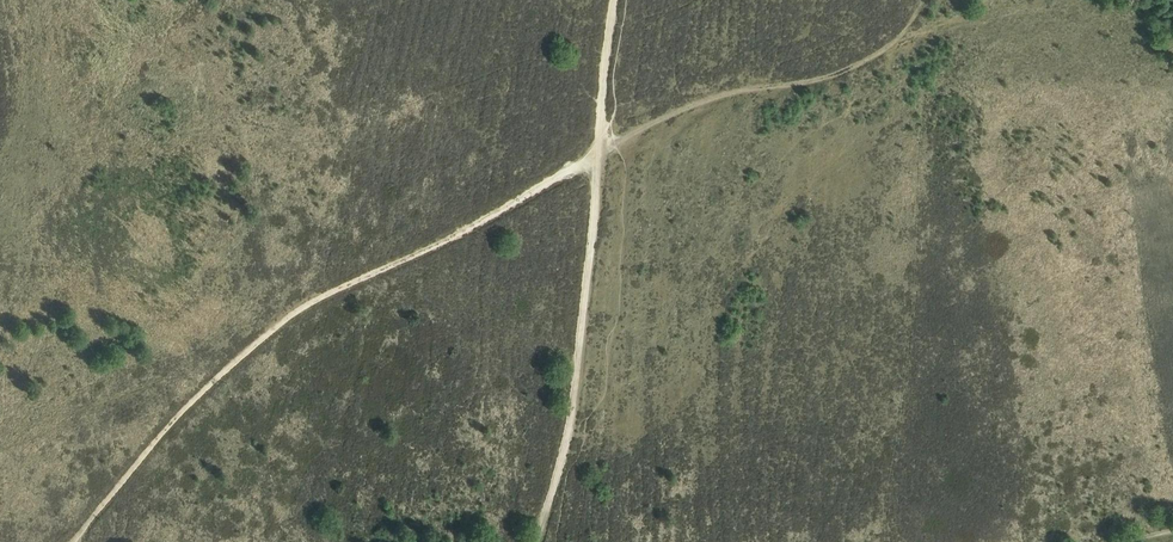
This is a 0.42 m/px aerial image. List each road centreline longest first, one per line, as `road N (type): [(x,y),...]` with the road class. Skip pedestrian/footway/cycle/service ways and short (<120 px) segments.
road 1 (track): [(600,148),(454,236),(293,314),(193,401),(71,541)]
road 2 (track): [(537,541),(573,408),(614,0)]

